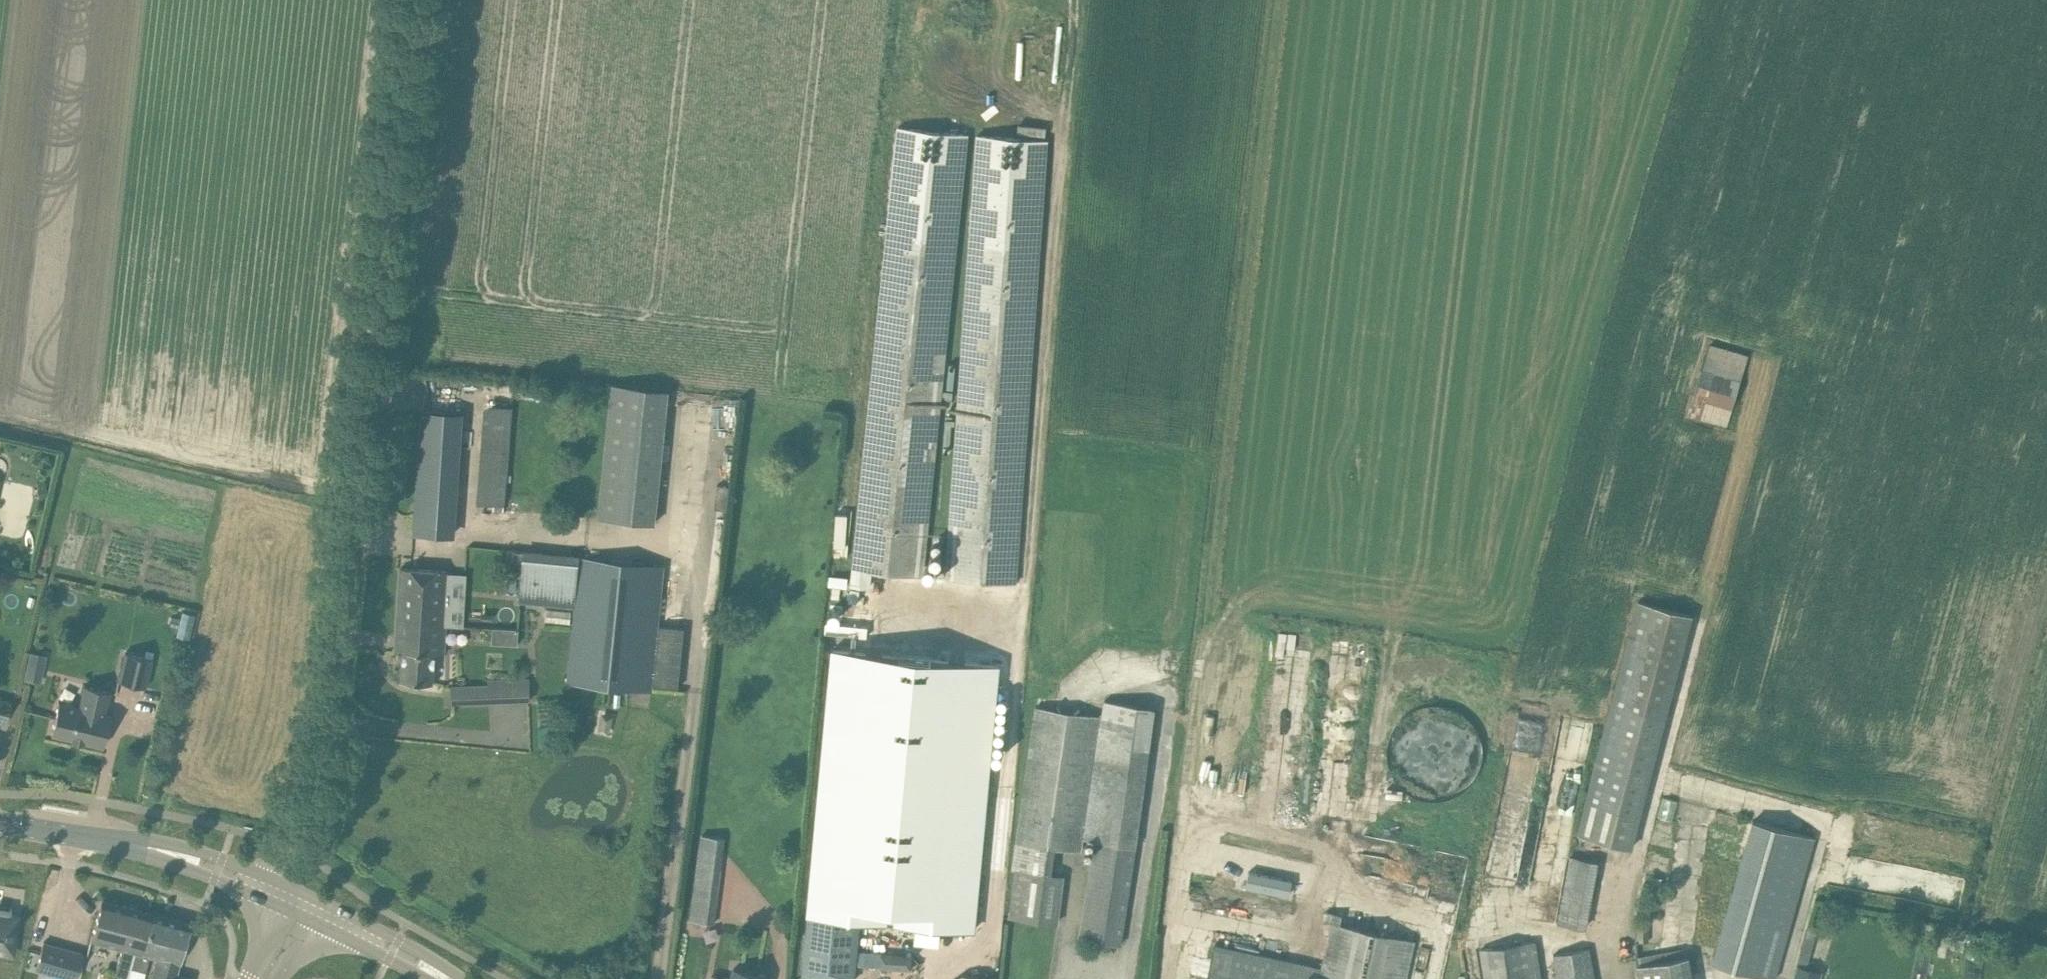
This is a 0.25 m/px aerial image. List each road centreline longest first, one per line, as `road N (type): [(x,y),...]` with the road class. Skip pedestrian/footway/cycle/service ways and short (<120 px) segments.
road 1 (unclassified): [(269,889),(333,711),(415,0)]
road 2 (track): [(654,978),(712,573)]
road 3 (tertiary): [(269,889),(152,849),(0,824)]
road 4 (tertiary): [(444,978),(303,904)]

